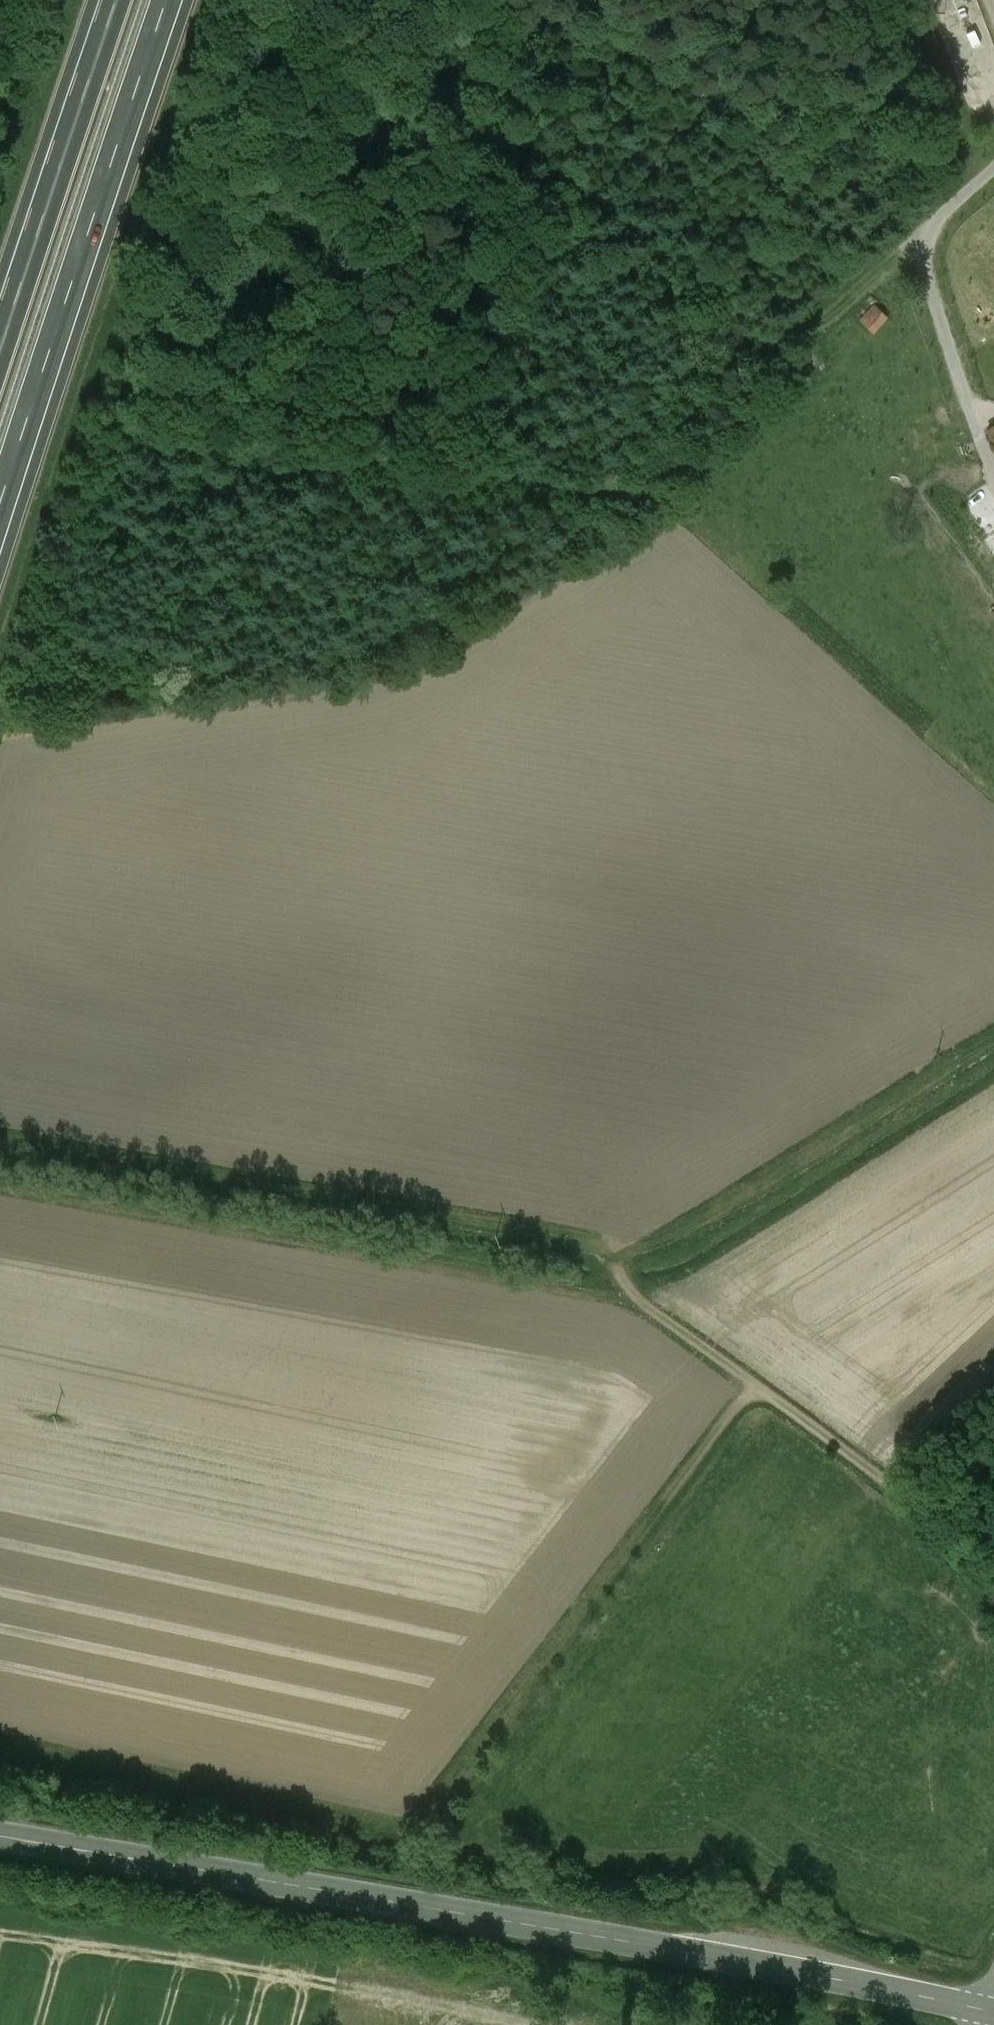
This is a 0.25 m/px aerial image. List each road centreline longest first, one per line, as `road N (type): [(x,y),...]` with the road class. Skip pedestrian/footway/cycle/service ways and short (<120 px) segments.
road 1 (tertiary): [(0,1833),(984,2010)]
road 2 (motorway): [(0,514),(170,0)]
road 3 (motorway): [(118,0),(0,354)]

